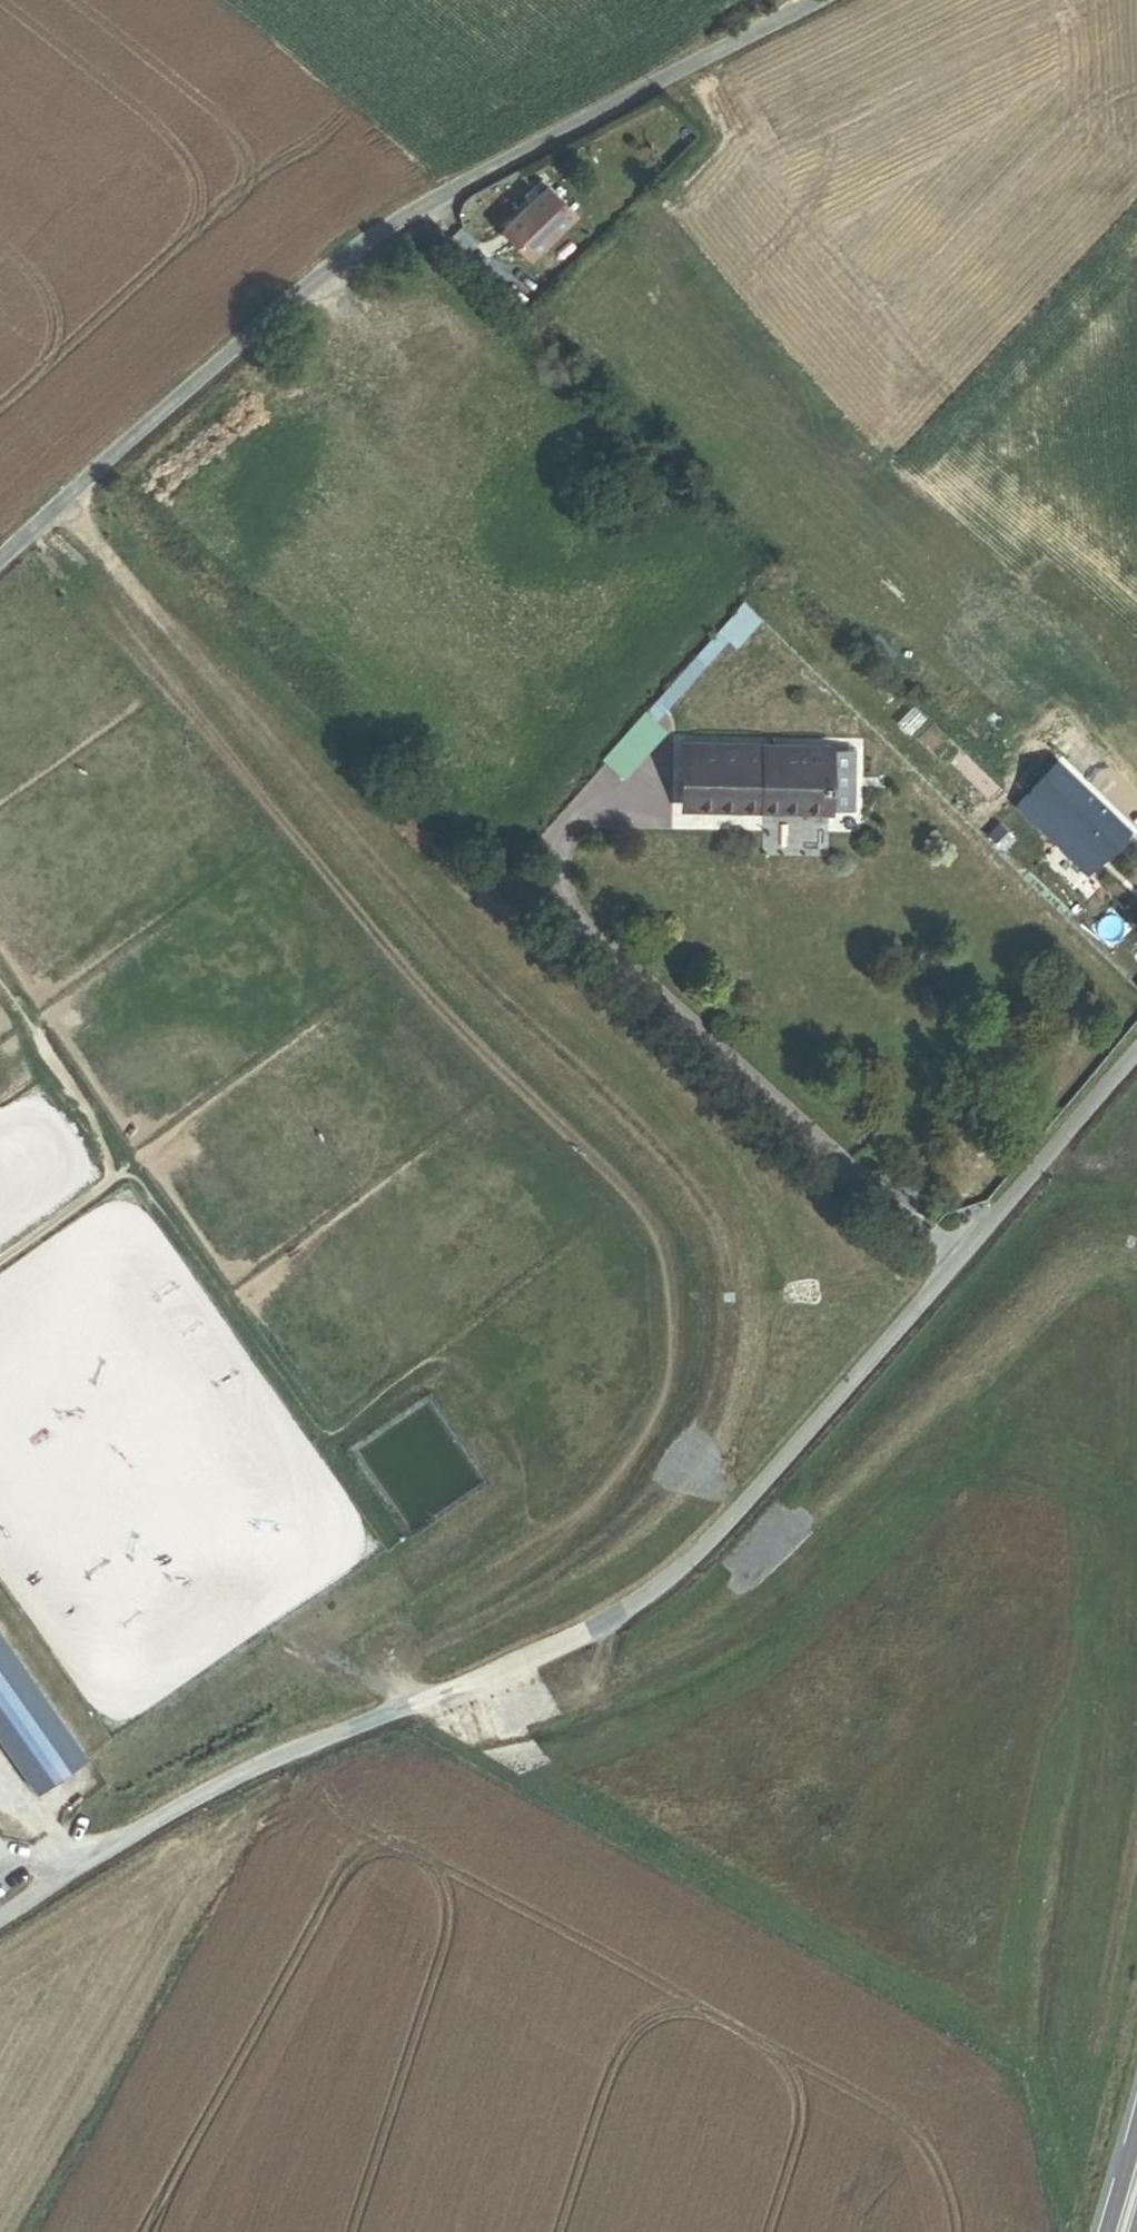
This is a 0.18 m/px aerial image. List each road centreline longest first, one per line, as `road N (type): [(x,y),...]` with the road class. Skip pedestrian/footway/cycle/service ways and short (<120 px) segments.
road 1 (unclassified): [(0,1919),(107,1850),(239,1780),(567,1651),(668,1581),(757,1506),(1136,1056)]
road 2 (unclassified): [(832,0),(329,272),(0,560)]

